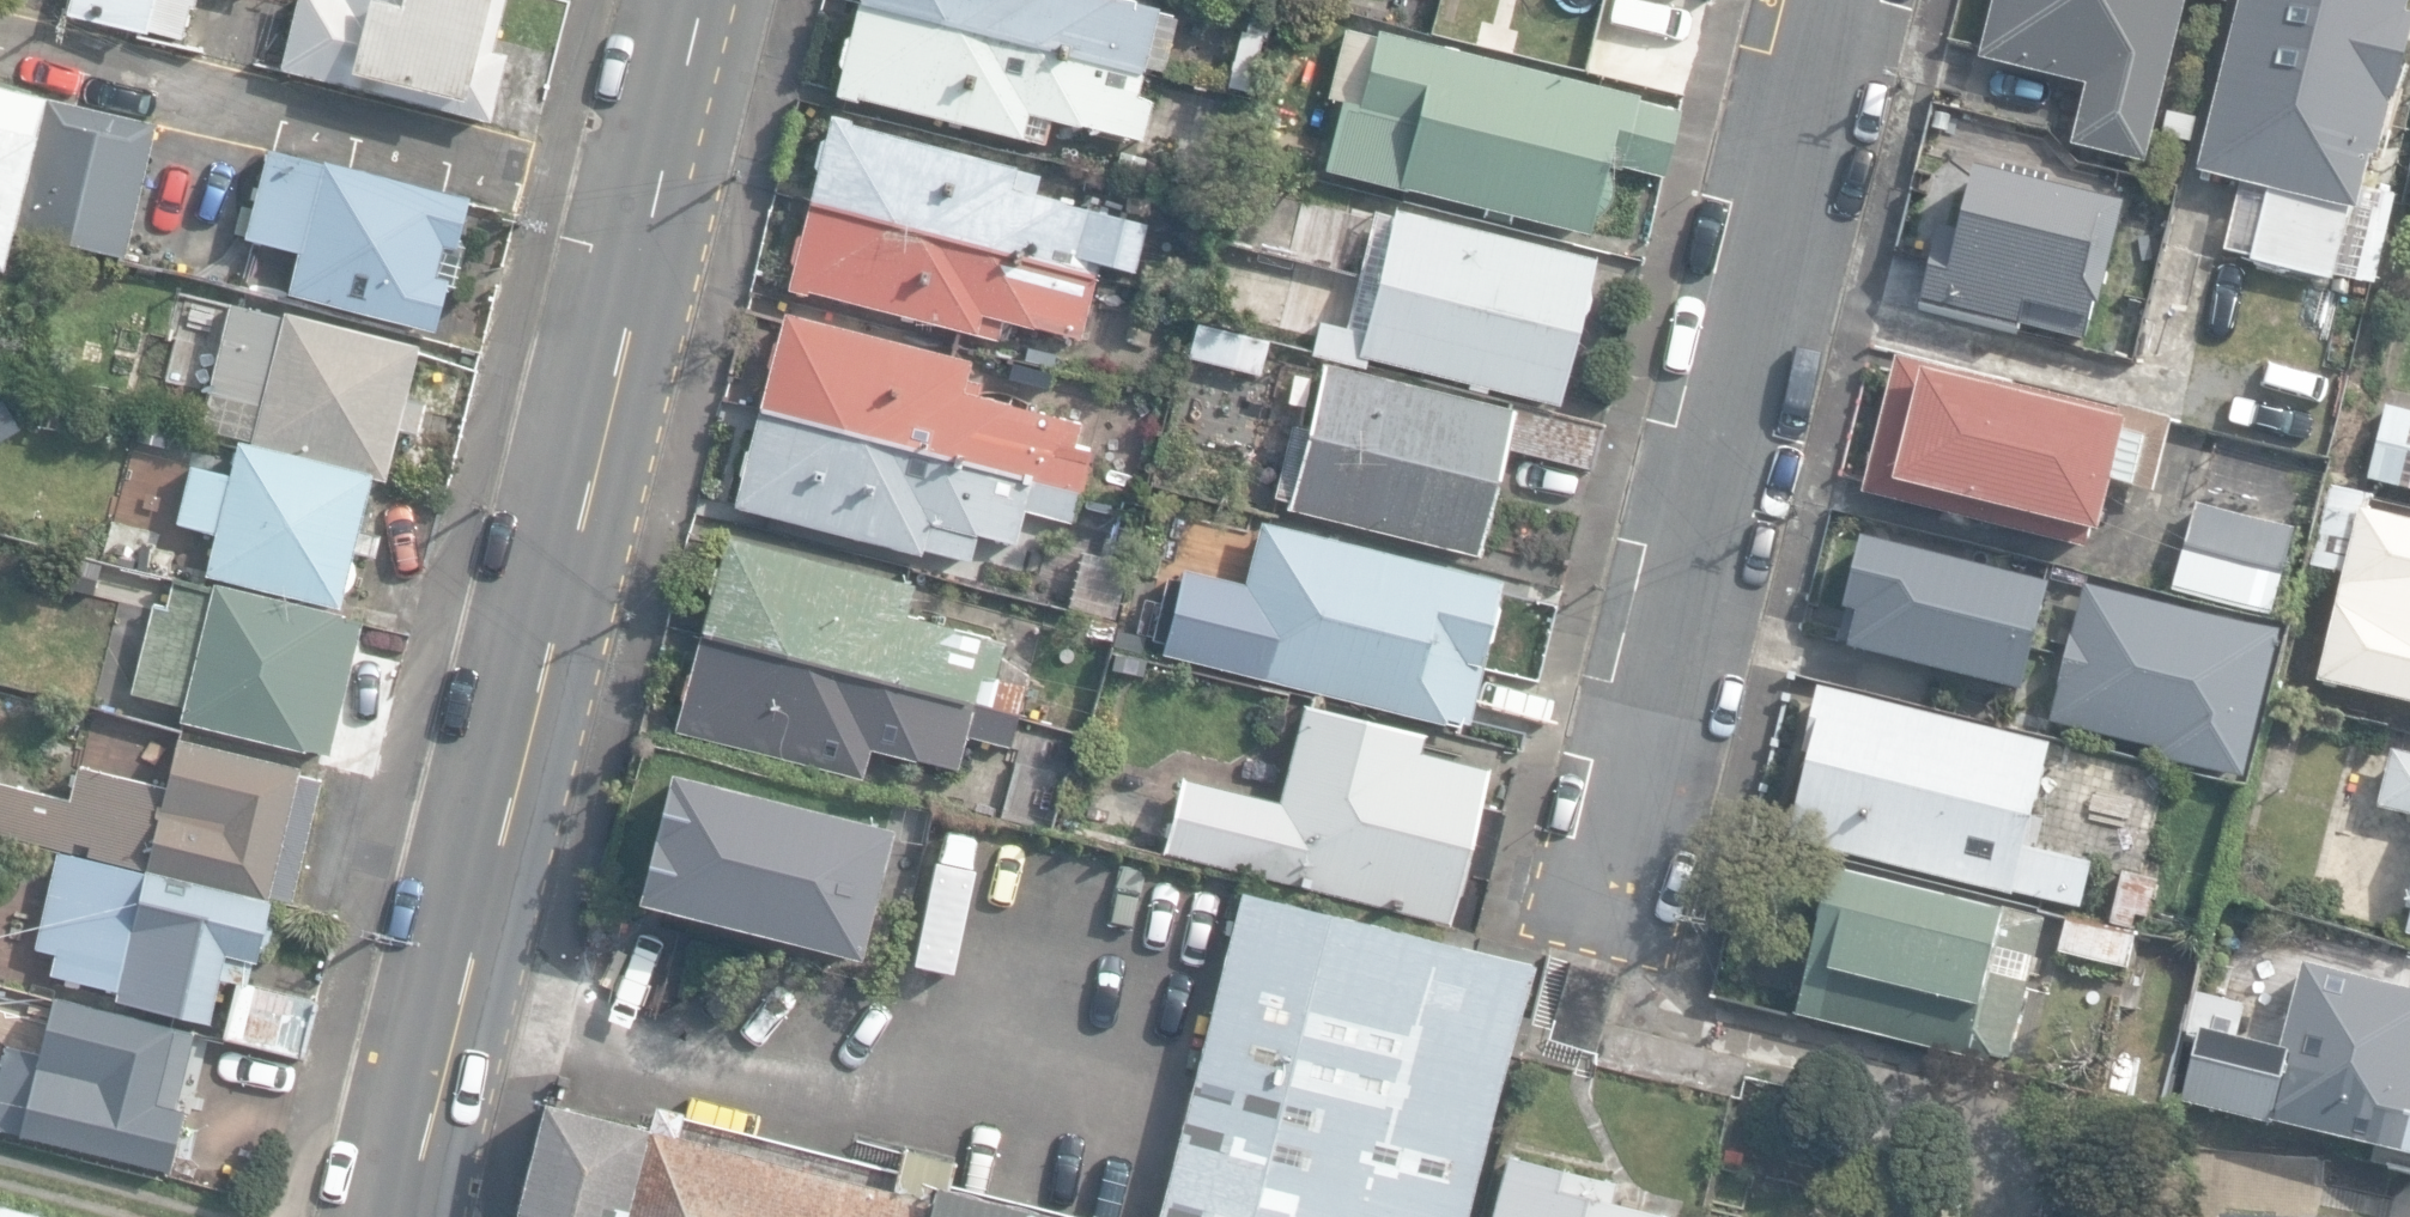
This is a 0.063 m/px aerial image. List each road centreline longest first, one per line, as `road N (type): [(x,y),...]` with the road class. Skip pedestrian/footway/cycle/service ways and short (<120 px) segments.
road 1 (secondary): [(650,200),(552,648),(425,1150),(416,1216)]
road 2 (residential): [(1623,899),(1841,0)]
road 3 (residential): [(0,39),(650,200)]
road 4 (secondary): [(699,0),(650,200)]
road 5 (residential): [(0,1166),(178,1216)]

